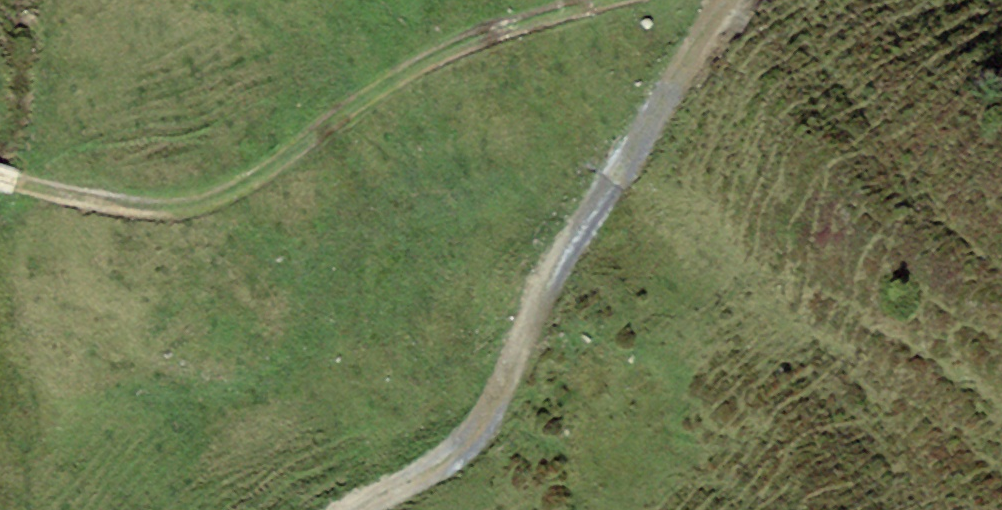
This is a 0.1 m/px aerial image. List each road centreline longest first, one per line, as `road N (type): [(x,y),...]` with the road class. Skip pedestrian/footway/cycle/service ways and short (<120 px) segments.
road 1 (track): [(647,0),(510,32),(214,204),(120,213),(0,177)]
road 2 (track): [(380,509),(461,467),(502,425),(550,308),(750,0)]

